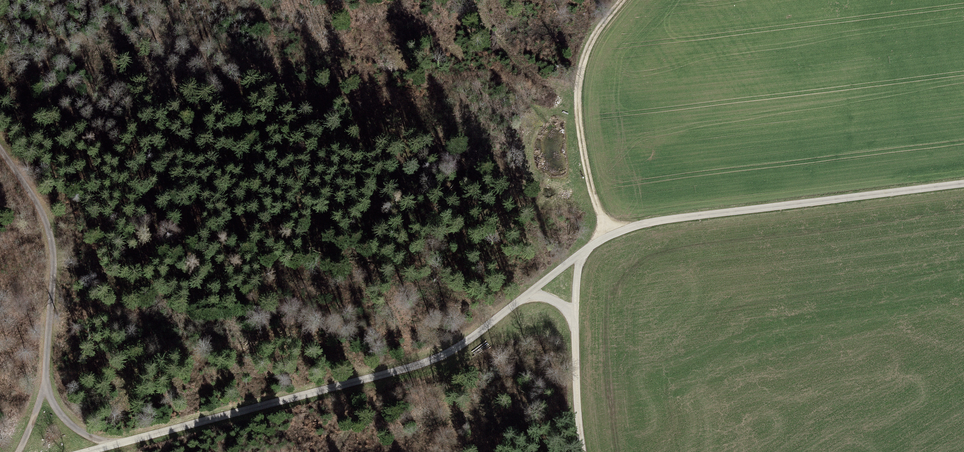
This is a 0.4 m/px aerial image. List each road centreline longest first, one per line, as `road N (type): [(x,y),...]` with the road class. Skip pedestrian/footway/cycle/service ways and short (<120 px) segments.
road 1 (track): [(532,292),(448,353),(414,367),(114,444),(81,435),(44,390),(51,243),(0,149)]
road 2 (track): [(622,0),(583,62),(579,103),(592,194),(610,228),(581,256),(574,313),(584,451)]
road 3 (track): [(610,228),(963,185)]

